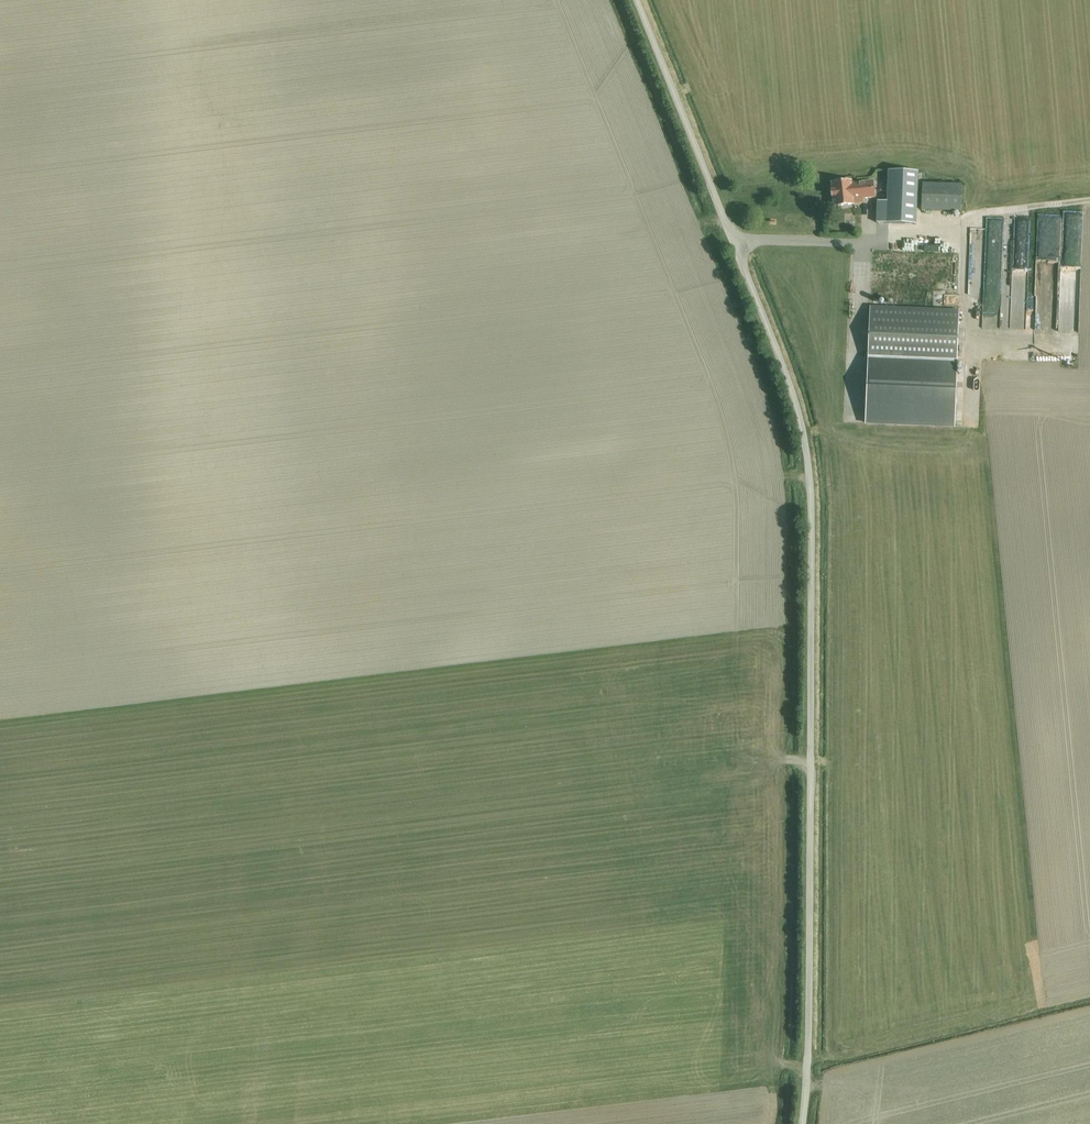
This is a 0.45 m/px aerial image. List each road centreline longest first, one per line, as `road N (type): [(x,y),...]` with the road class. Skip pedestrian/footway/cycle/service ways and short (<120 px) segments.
road 1 (unclassified): [(800,1123),(808,1031),(810,493),(787,382),(633,0)]

